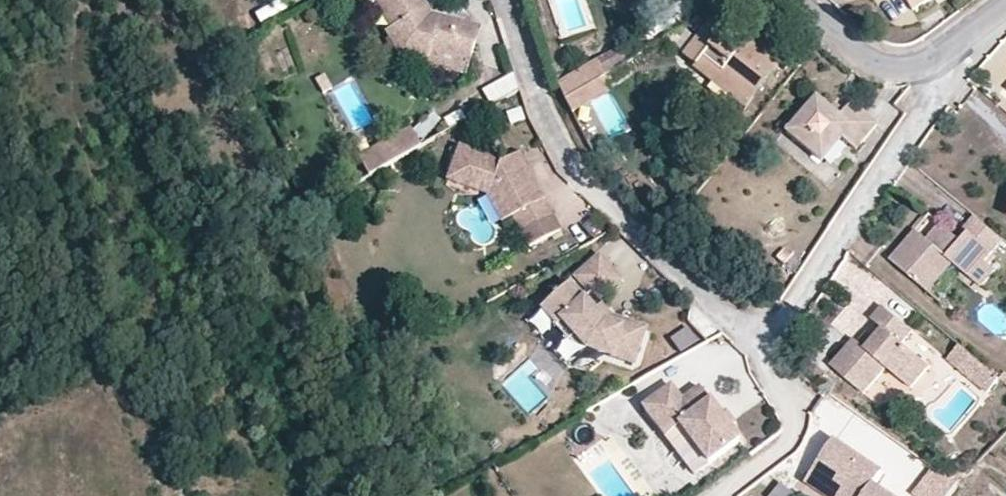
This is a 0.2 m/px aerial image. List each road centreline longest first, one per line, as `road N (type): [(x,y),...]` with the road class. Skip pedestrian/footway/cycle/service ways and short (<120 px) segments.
road 1 (residential): [(1005,4),(941,63),(911,73),(865,63),(787,0)]

